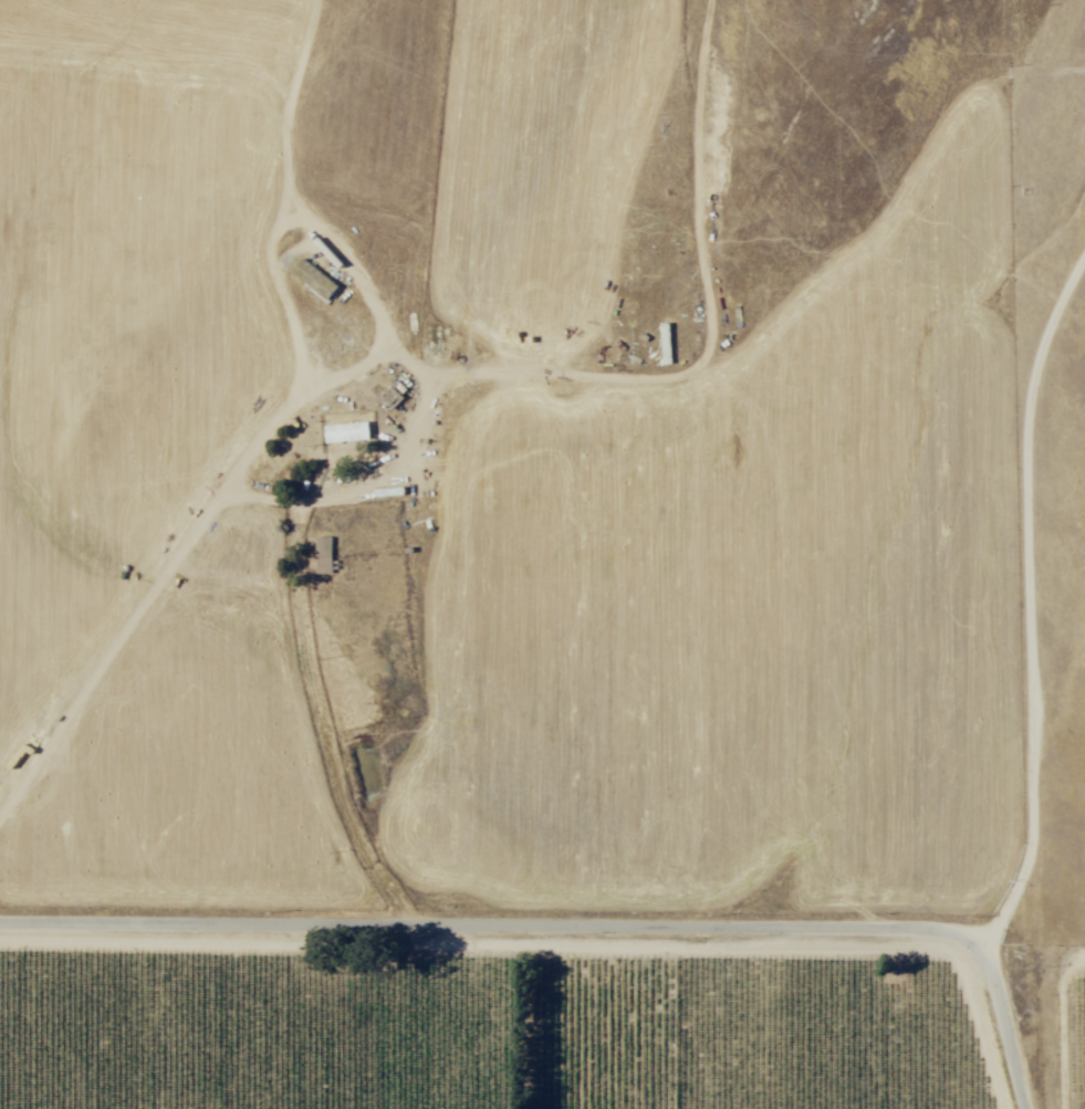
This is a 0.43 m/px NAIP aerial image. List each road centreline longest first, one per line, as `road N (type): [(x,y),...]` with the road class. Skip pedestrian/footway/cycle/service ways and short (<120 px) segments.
road 1 (tertiary): [(1020,1108),(981,953),(896,932),(611,940),(392,928),(0,924)]
road 2 (residential): [(981,953),(1018,893),(1034,807),(1033,381),(1046,331),(1084,260)]

